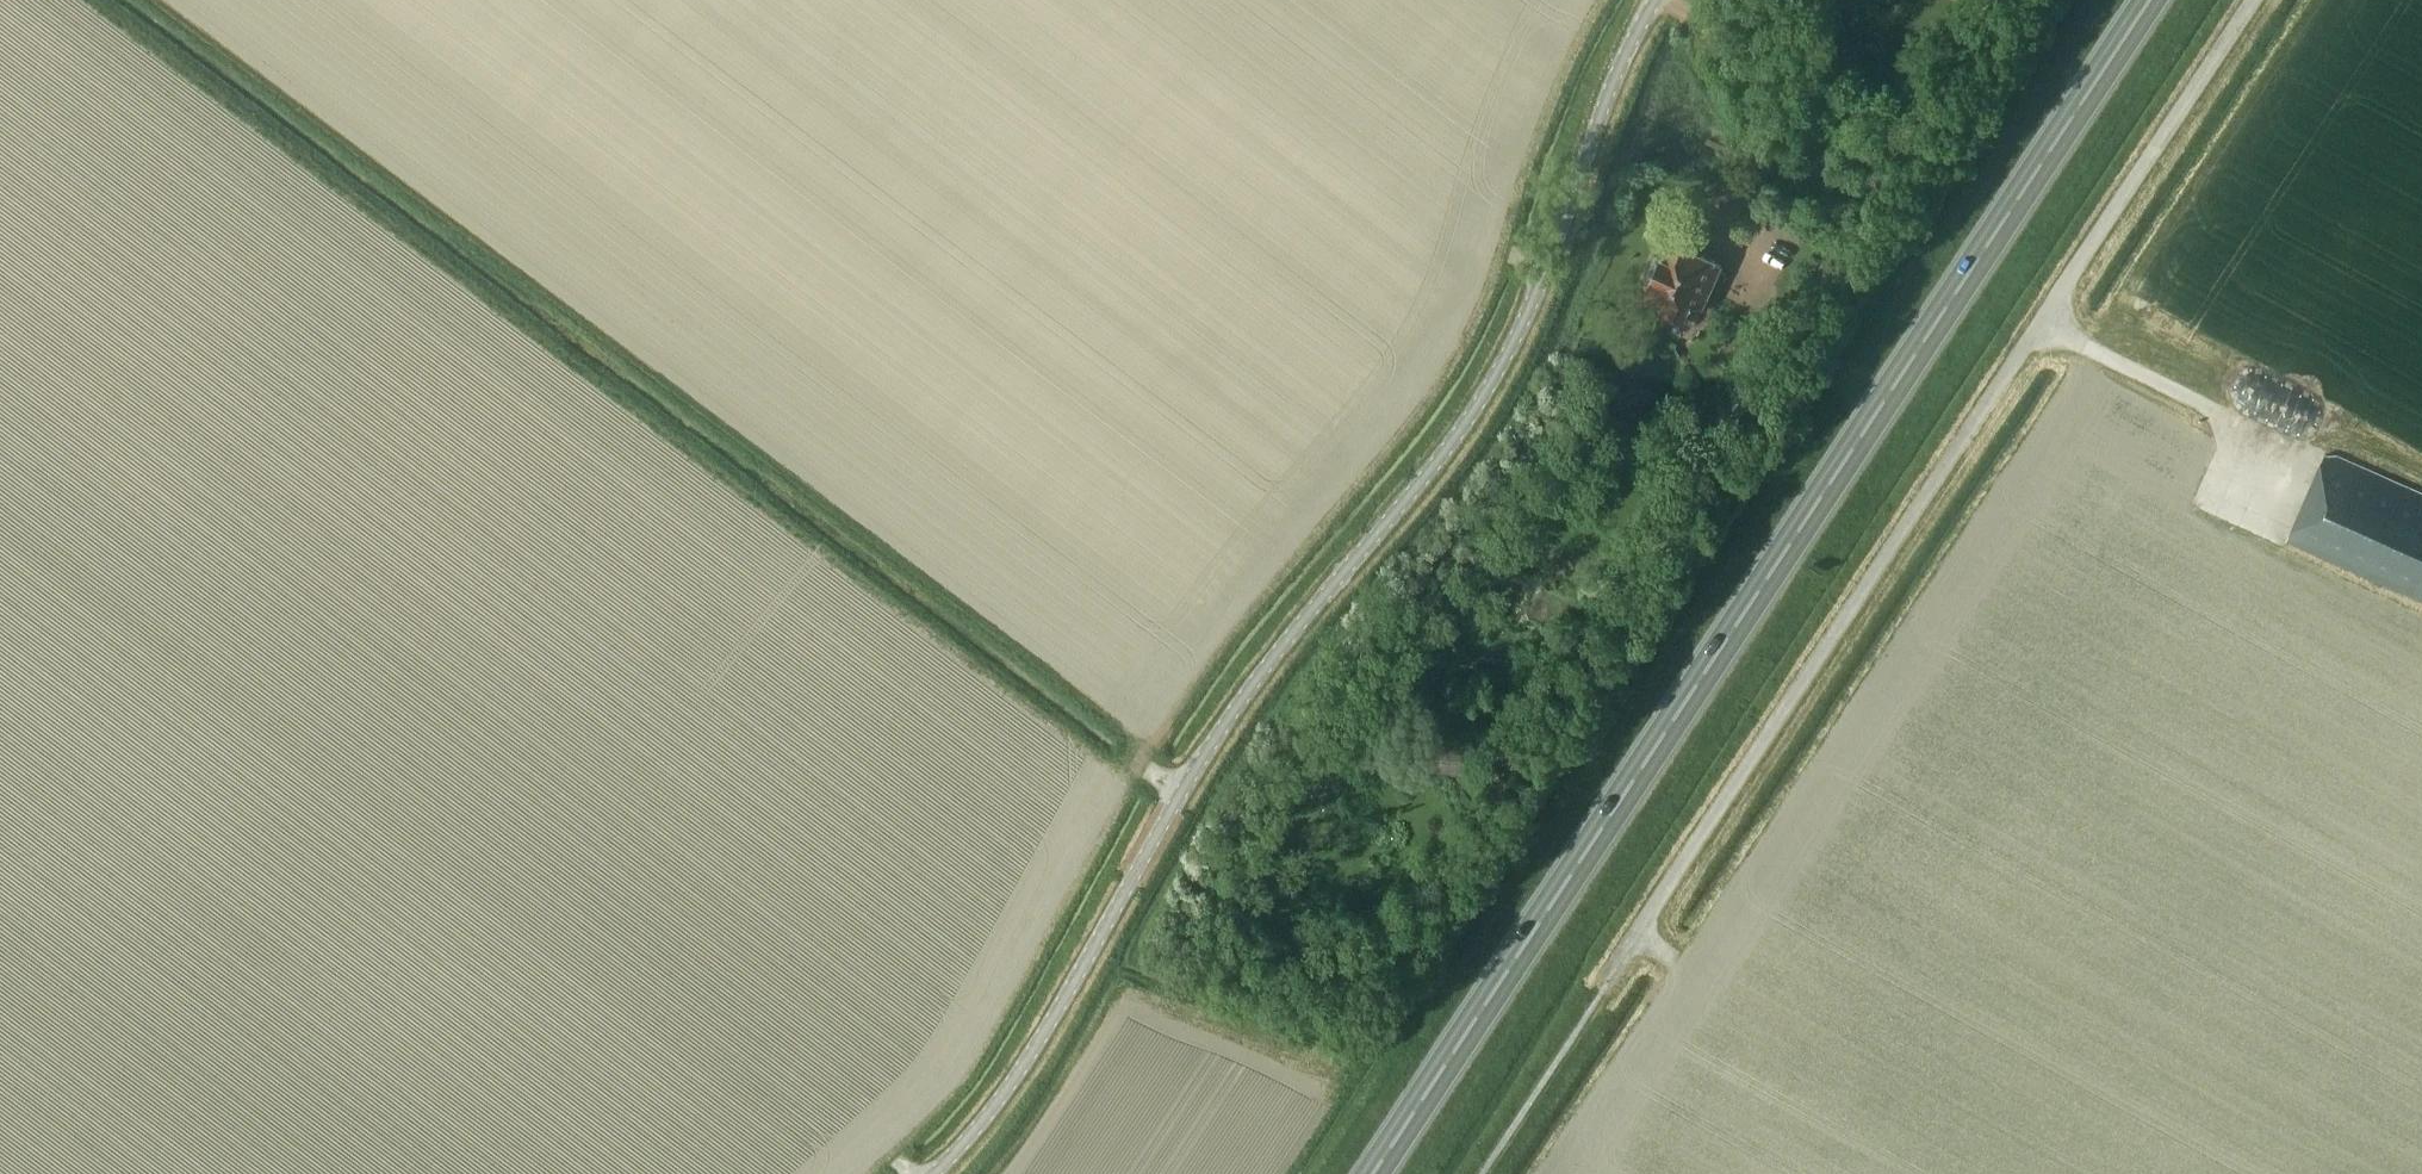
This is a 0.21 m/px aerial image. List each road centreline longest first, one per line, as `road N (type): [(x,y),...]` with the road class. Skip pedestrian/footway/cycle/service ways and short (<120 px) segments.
road 1 (trunk): [(1374,1173),(2148,0)]
road 2 (unclassified): [(930,1173),(1014,1074),(1214,726),(1304,597),(1503,354),(1564,226),(1650,0)]
road 3 (unclassified): [(1605,986),(2254,0)]

